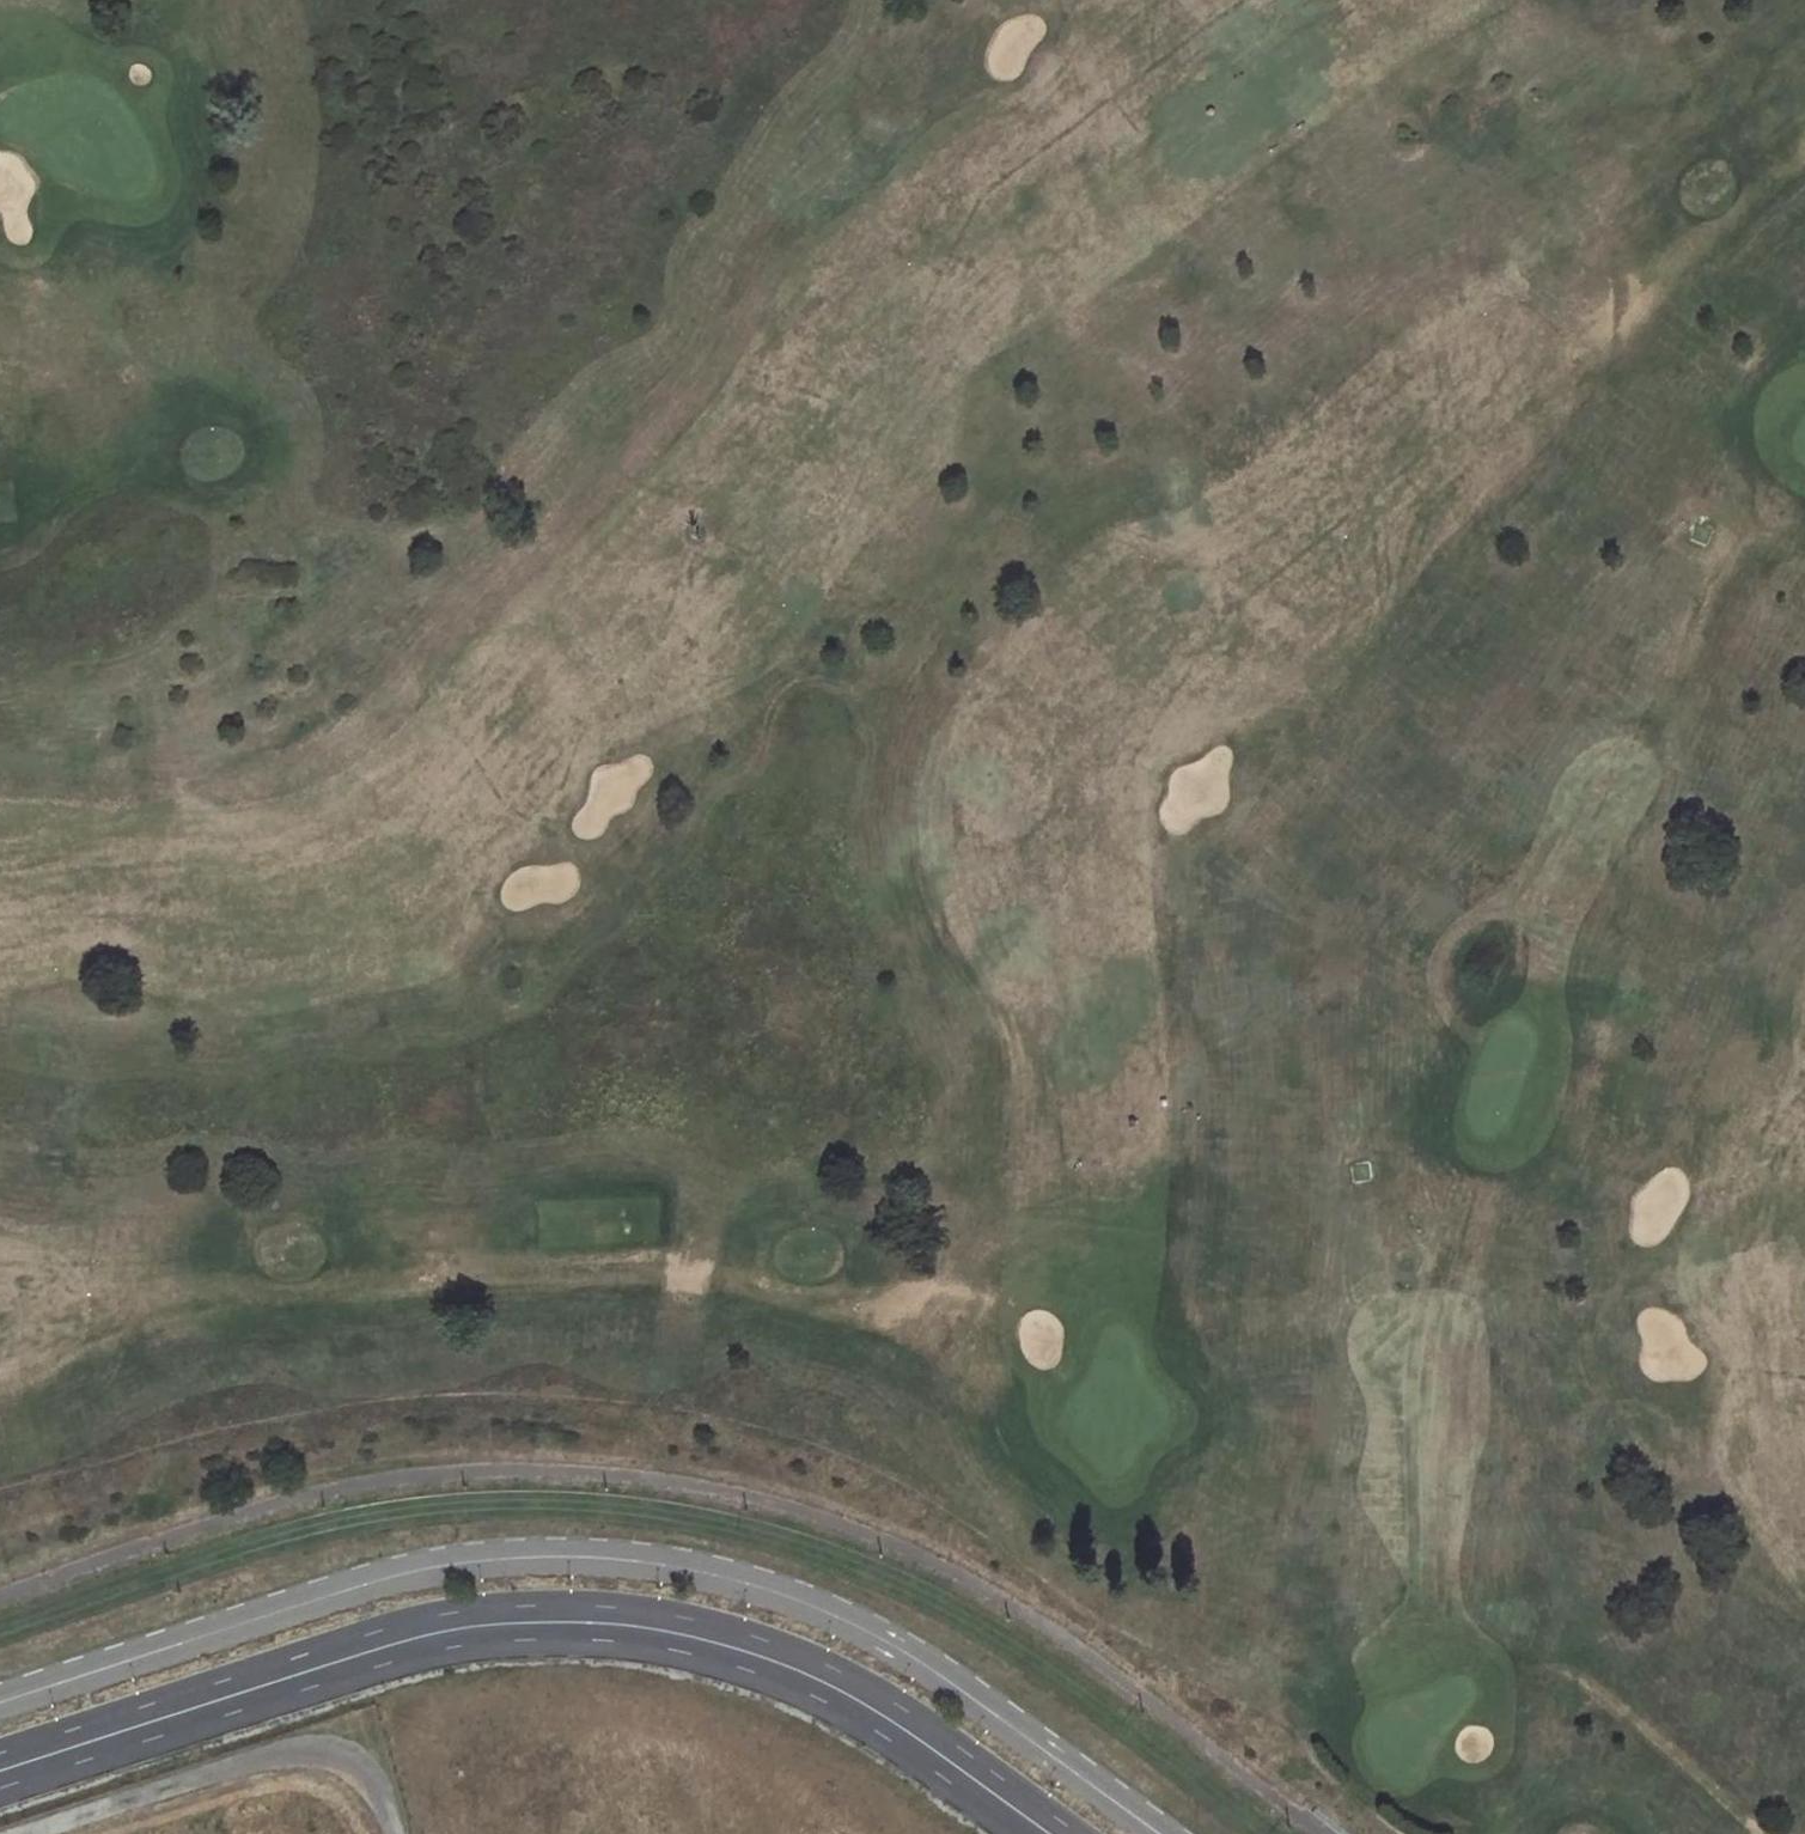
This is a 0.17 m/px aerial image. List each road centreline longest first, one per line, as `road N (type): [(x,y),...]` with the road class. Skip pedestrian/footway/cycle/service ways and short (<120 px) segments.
road 1 (tertiary): [(0,1770),(392,1644),(497,1622),(637,1627),(742,1648),(846,1694),(1048,1833)]

